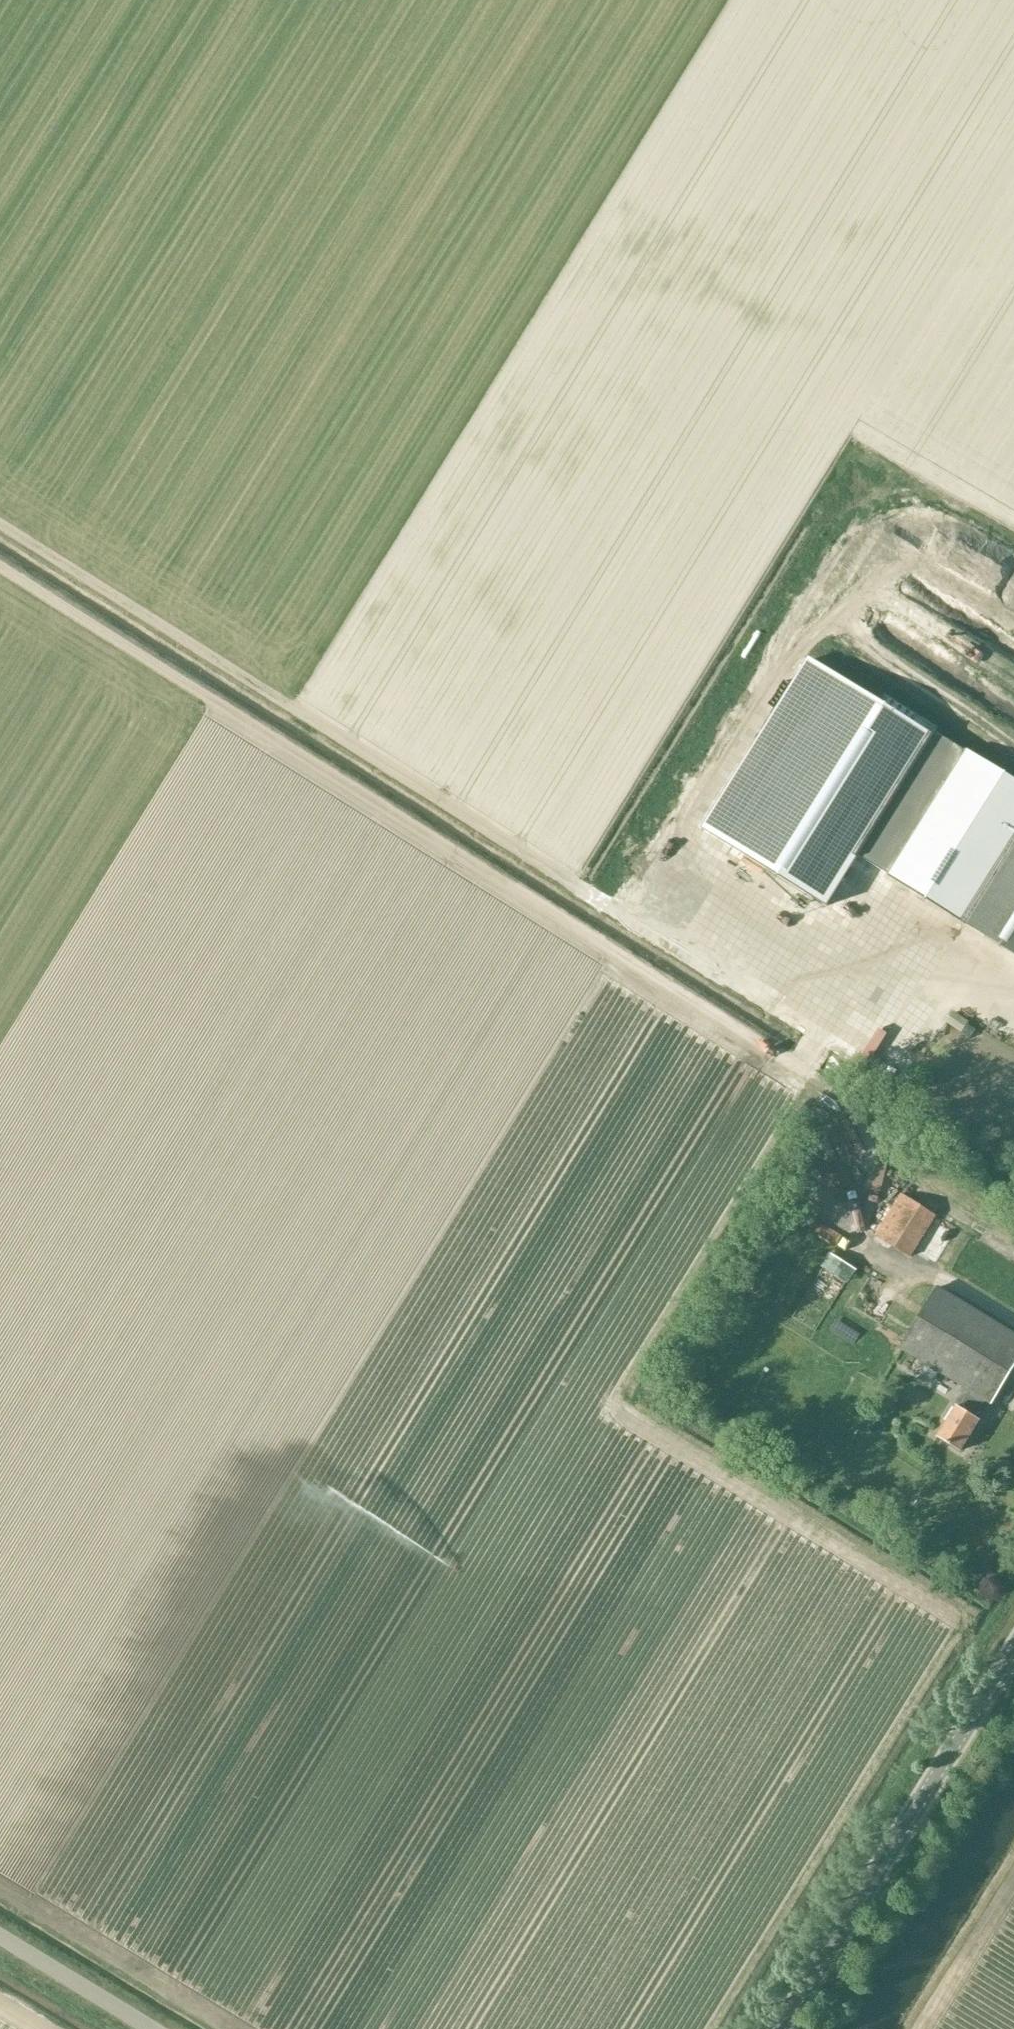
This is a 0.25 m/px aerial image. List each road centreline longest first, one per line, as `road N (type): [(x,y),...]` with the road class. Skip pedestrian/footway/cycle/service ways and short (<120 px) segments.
road 1 (unclassified): [(779,2028),(1013,1650)]

